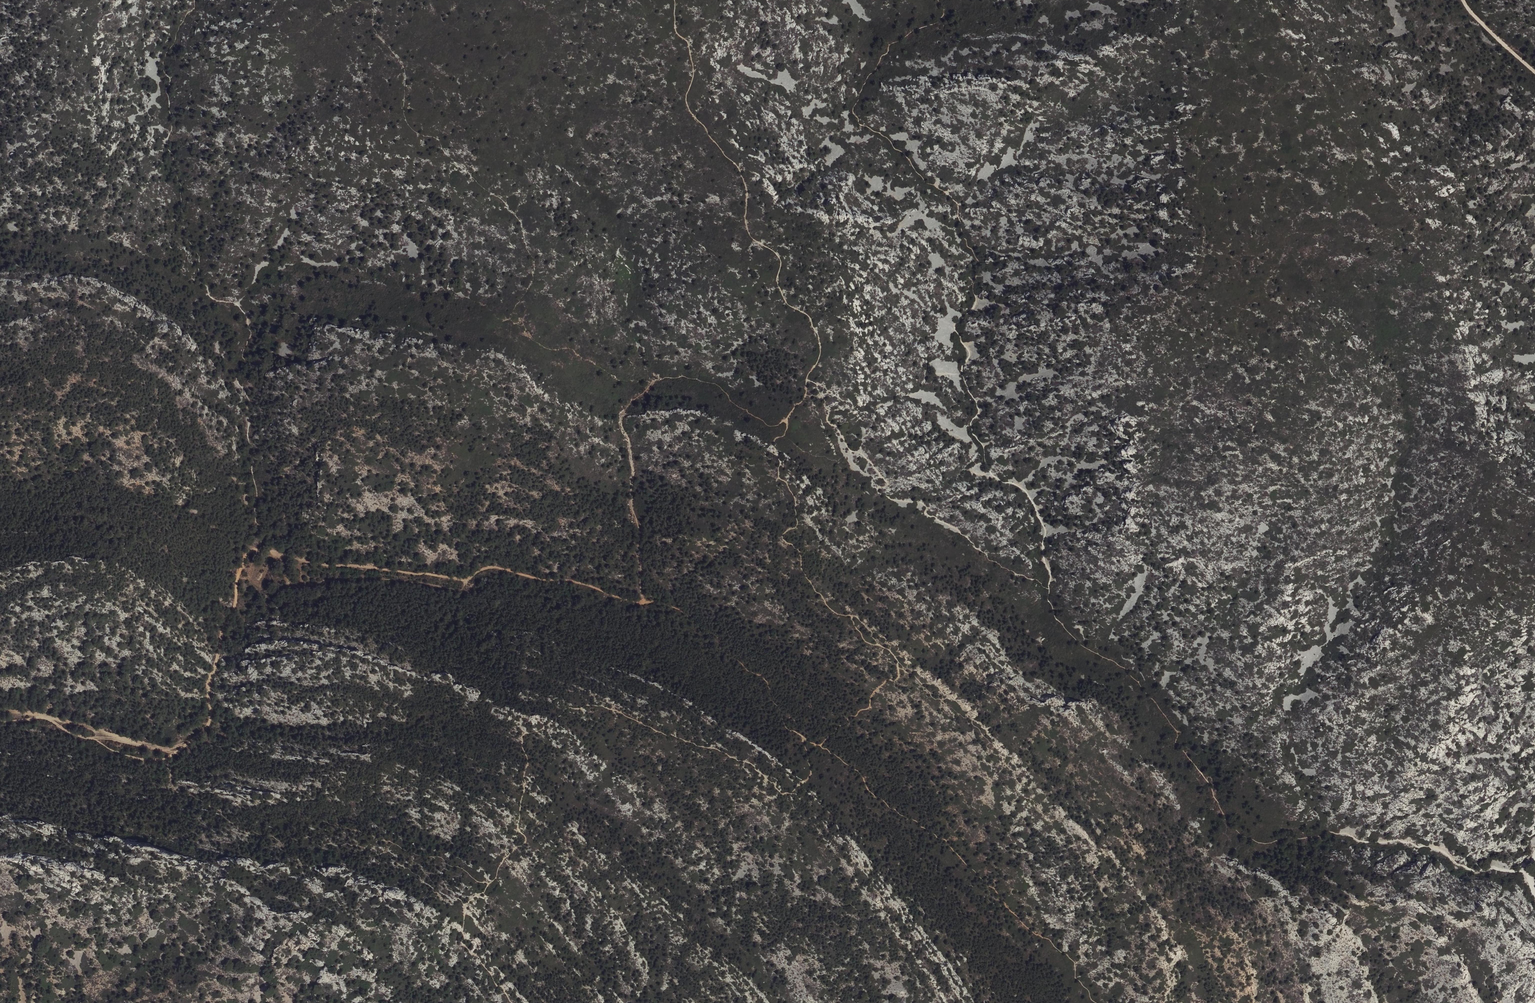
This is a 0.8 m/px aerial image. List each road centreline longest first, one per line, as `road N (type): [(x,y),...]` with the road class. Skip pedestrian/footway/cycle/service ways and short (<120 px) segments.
road 1 (track): [(0,710),(32,714),(131,757),(170,757),(209,724),(210,680),(252,550),(467,581),(499,568),(647,601)]
road 2 (track): [(375,0),(376,32),(403,67),(405,116),(415,131),(438,138),(449,159),(509,211)]

